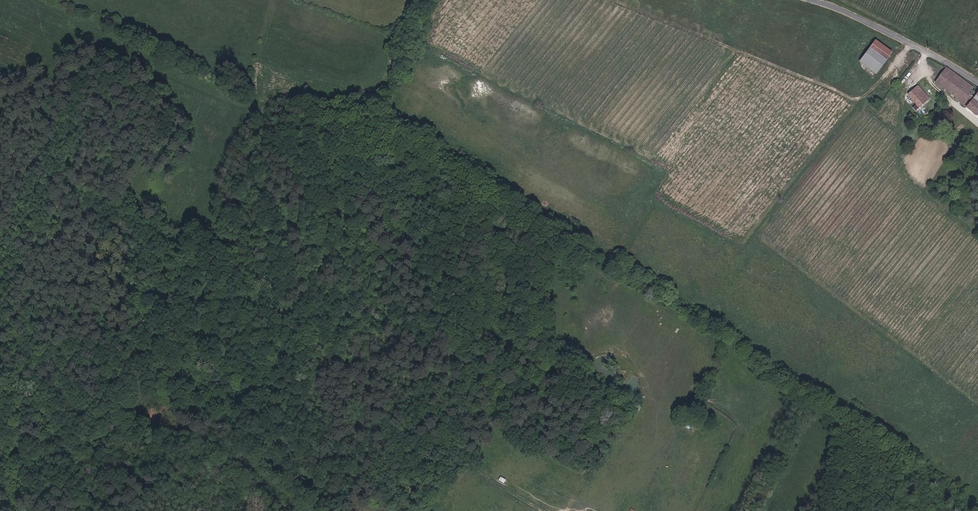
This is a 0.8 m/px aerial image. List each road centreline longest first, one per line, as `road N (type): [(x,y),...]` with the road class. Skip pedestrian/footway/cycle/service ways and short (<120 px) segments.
road 1 (unclassified): [(802,0),(977,90)]

